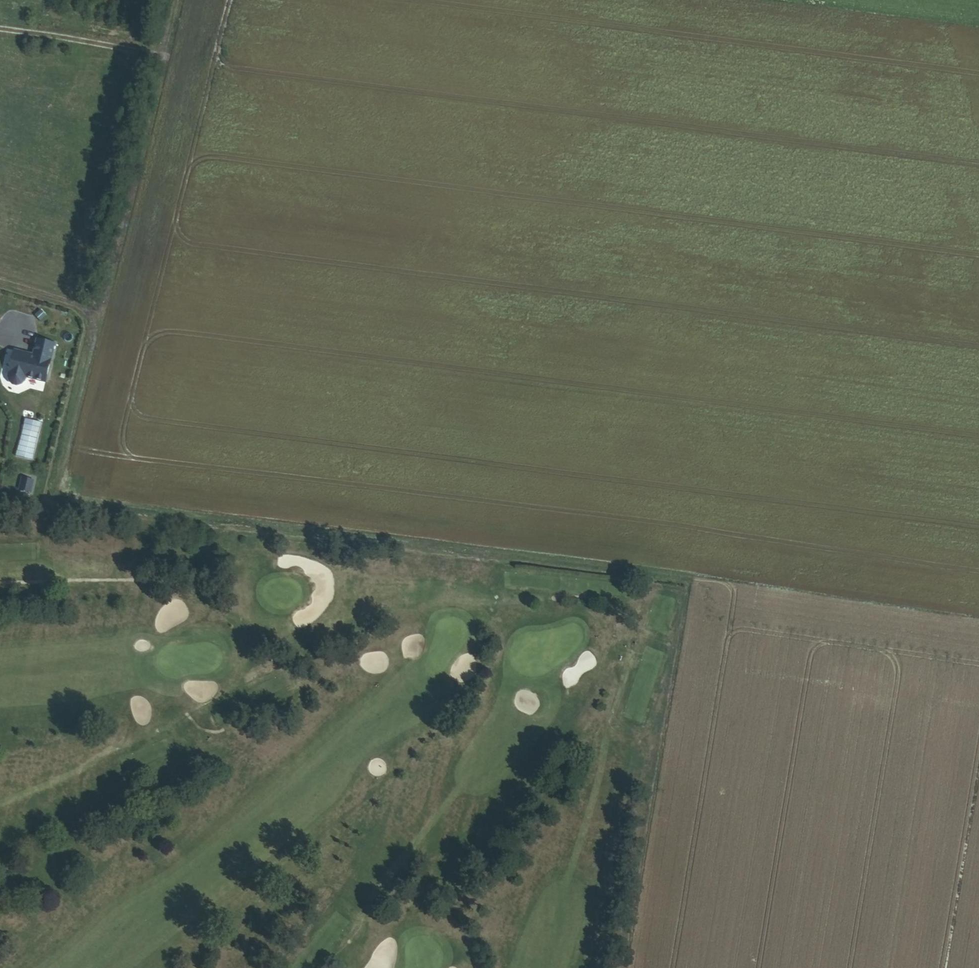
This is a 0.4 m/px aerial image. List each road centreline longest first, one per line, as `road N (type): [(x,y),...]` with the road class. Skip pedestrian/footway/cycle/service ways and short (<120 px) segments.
road 1 (track): [(100,312),(162,55),(0,32)]
road 2 (track): [(0,283),(100,312),(55,475),(58,493),(150,509)]

